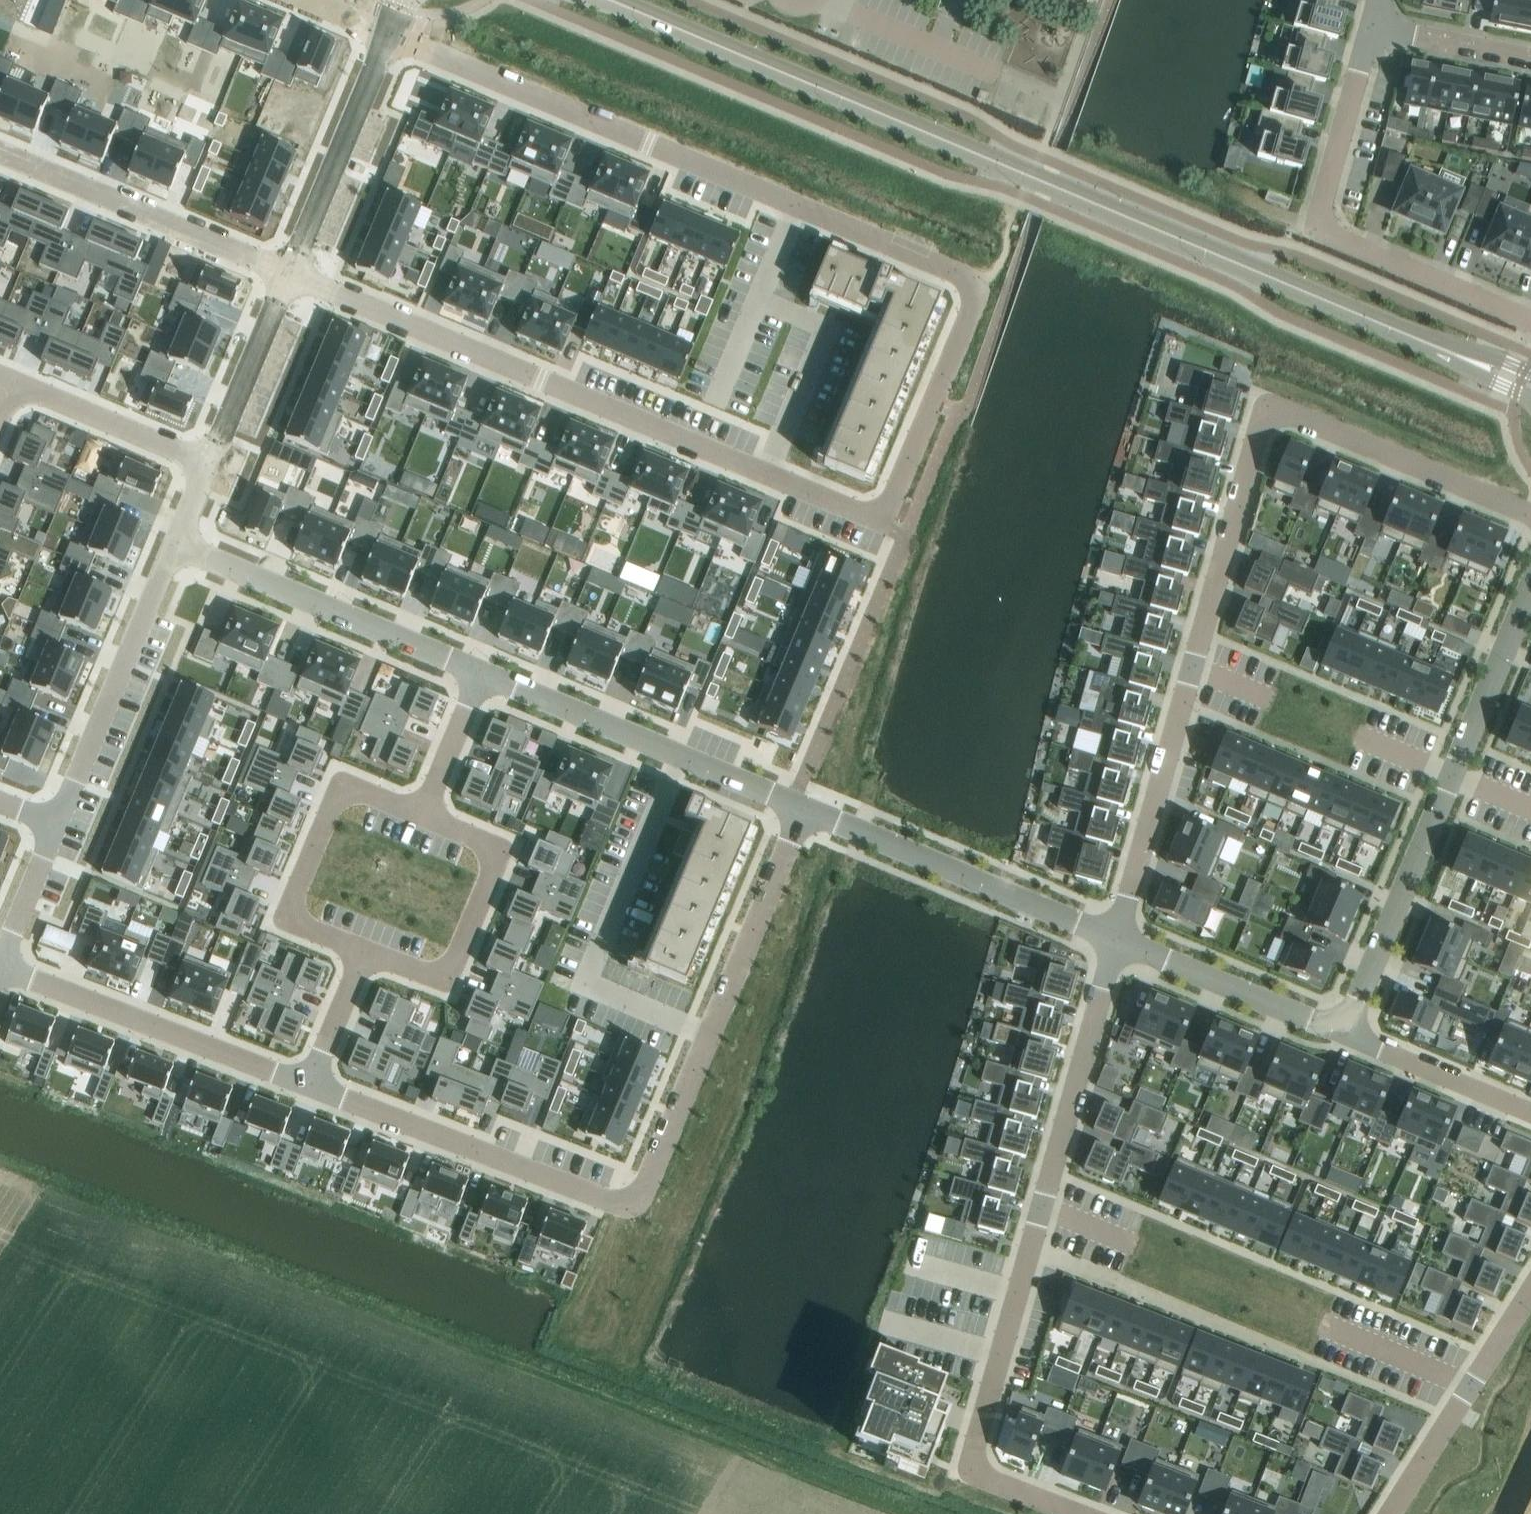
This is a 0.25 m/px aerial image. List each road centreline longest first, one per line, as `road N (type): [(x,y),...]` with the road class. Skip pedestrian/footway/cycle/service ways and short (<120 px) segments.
road 1 (unclassified): [(1468,359),(610,0)]
road 2 (residential): [(387,34),(967,276),(975,285),(881,523)]
road 3 (residential): [(1116,939),(1258,427),(1272,412),(1293,412),(1530,512)]
road 4 (residential): [(804,808),(638,1199),(625,1207),(309,1081)]
road 5 (residential): [(1077,1513),(972,1466),(1116,939)]
road 6 (residential): [(295,275),(881,523)]
road 7 (residential): [(1530,582),(1344,1029)]
road 8 (residential): [(1530,322),(1324,234),(1318,216),(1373,23)]
road 9 (residential): [(804,808),(479,671)]
road 10 (residential): [(1116,939),(804,808)]
road 11 (residential): [(309,1081),(0,966)]
road 12 (residential): [(420,811),(340,778),(282,918),(366,952)]
road 13 (residential): [(479,671),(178,545)]
road 14 (residential): [(366,952),(445,984),(502,844),(420,811)]
road 15 (residential): [(295,275),(0,151)]
road 16 (residential): [(59,826),(178,545)]
road 17 (residential): [(1530,1287),(1385,1513)]
road 18 (residential): [(295,275),(387,34)]
road 19 (residential): [(1344,1029),(1116,939)]
road 20 (residential): [(10,380),(214,462)]
road 21 (residential): [(214,462),(295,275)]
road 22 (residential): [(1530,1111),(1344,1029)]
road 23 (residential): [(1373,23),(1530,56)]
road 24 (residential): [(479,671),(420,811)]
road 25 (residential): [(0,962),(59,826)]
road 26 (residential): [(366,952),(309,1081)]

